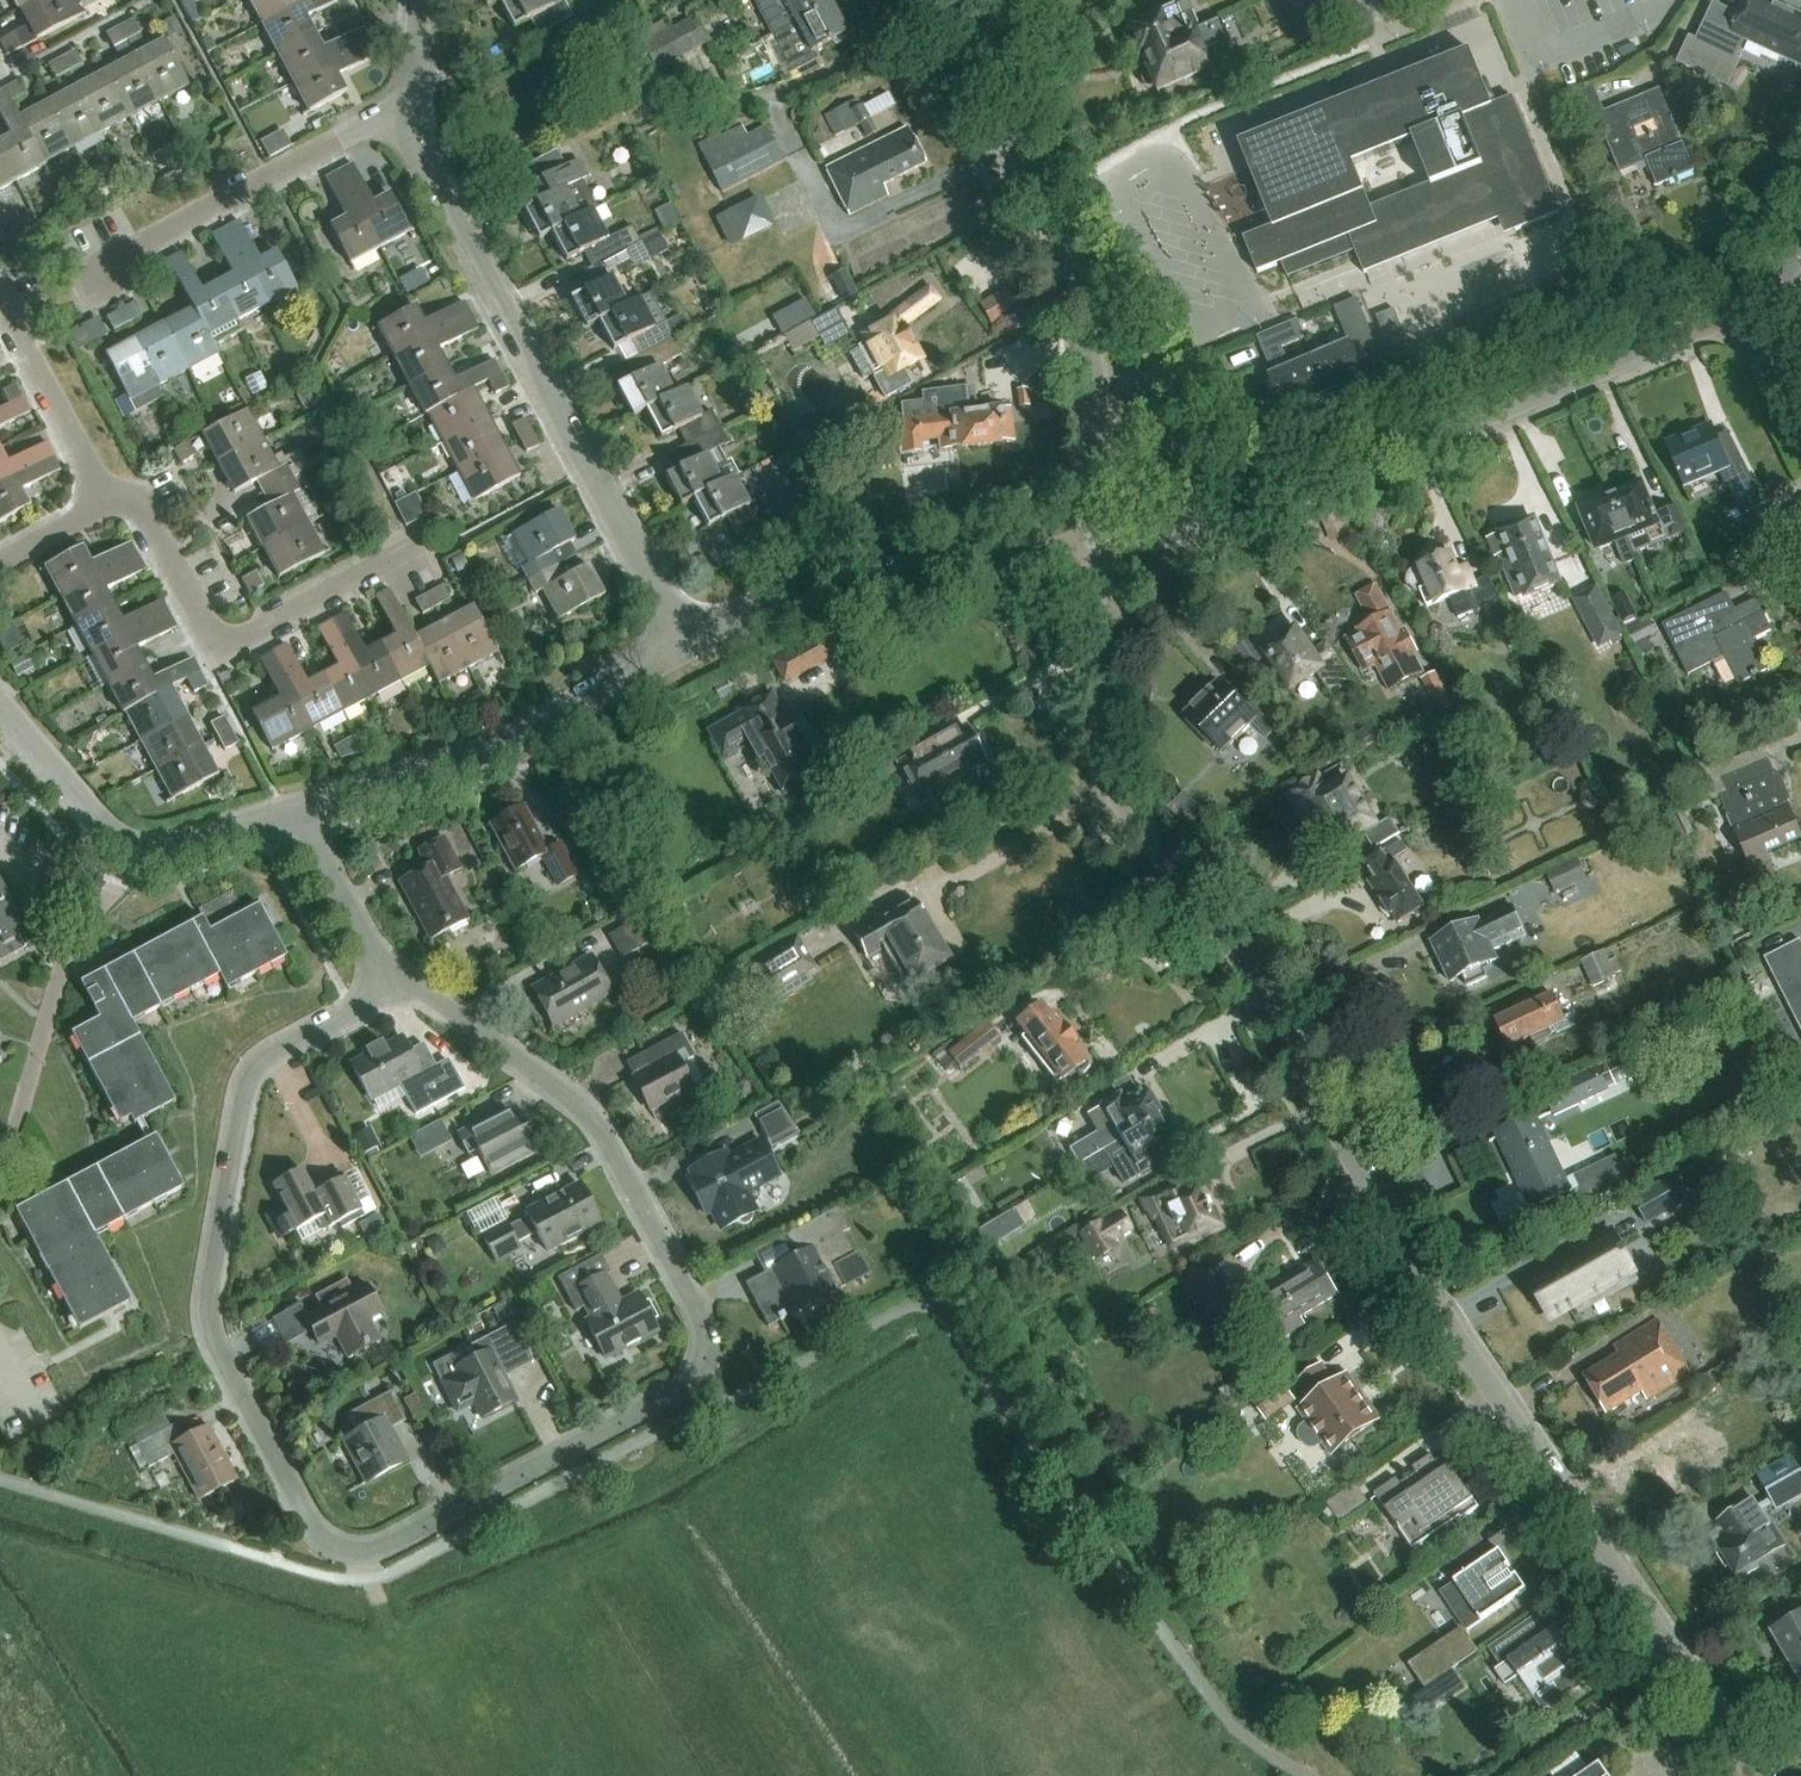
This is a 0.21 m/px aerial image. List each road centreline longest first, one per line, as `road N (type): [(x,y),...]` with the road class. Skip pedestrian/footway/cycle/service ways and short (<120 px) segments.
road 1 (residential): [(1095,545),(1096,710),(1109,782),(1300,1046),(1335,1124),(1449,1323),(1762,1775)]
road 2 (residential): [(390,983),(253,1077),(211,1308),(216,1354),(325,1542),(366,1561),(679,1392),(712,1359),(642,1206),(566,1091)]
road 3 (residential): [(1095,545),(1265,507),(1741,309)]
road 4 (residential): [(679,627),(423,159),(408,107)]
road 5 (residential): [(1095,545),(1098,389),(1074,272),(1022,163),(979,0)]
road 6 (residential): [(679,627),(865,571),(1095,545)]
road 7 (residential): [(299,811),(495,743),(679,627)]
road 8 (residential): [(410,573),(402,557),(258,628),(215,631),(146,516),(104,506)]
road 9 (residential): [(107,297),(92,269),(408,107)]
road 10 (residential): [(0,1175),(65,945),(128,876),(125,851)]
road 11 (residential): [(104,506),(0,312)]
road 12 (residential): [(566,1091),(390,983)]
road 13 (residential): [(0,702),(83,810),(125,851)]
road 14 (residential): [(390,983),(299,811)]
road 15 (residential): [(125,851),(169,852),(299,811)]
road 16 (residential): [(1800,436),(1741,309)]

